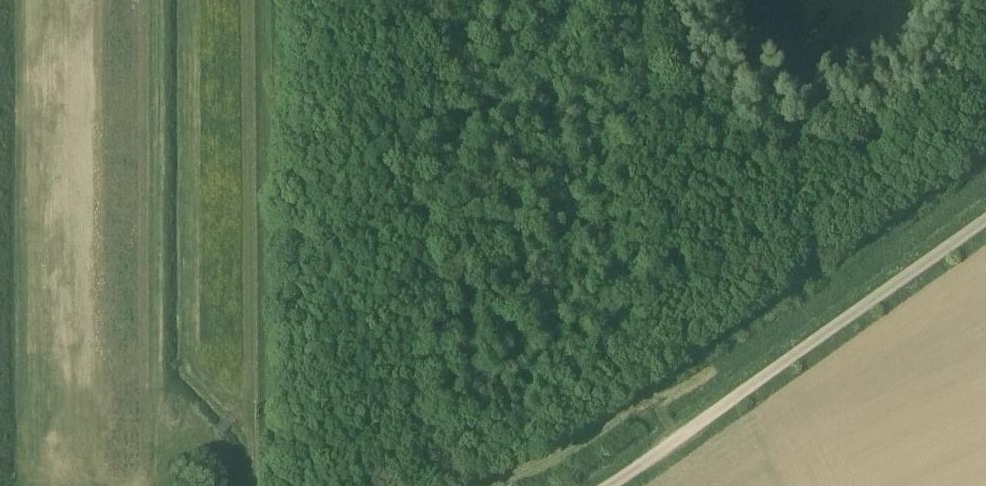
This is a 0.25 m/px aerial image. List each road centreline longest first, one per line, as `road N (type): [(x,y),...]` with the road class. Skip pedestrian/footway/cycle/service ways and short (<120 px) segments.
road 1 (unclassified): [(607,485),(985,221)]

